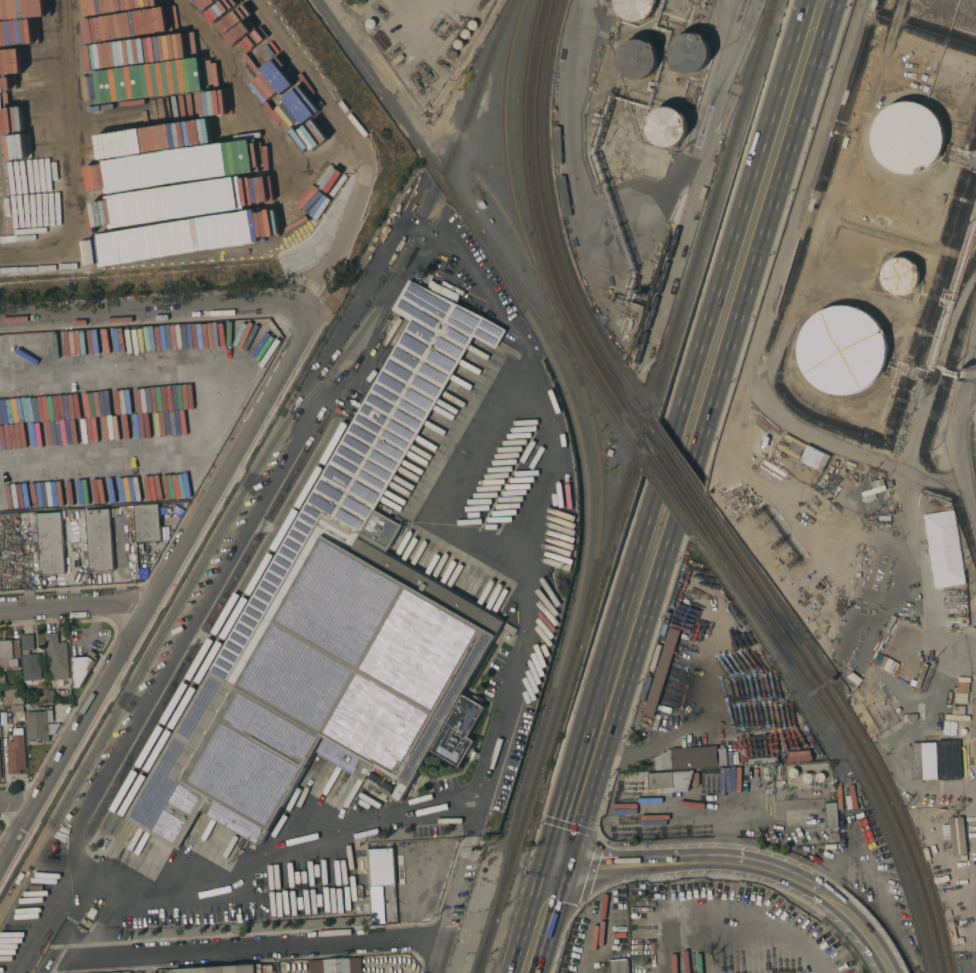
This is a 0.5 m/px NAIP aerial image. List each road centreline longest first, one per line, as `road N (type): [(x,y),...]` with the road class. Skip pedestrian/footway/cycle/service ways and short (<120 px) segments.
road 1 (primary): [(560,861),(823,0)]
road 2 (residential): [(0,863),(308,326)]
road 3 (residential): [(53,962),(442,938)]
road 4 (residential): [(0,320),(293,302),(308,326)]
road 5 (primary): [(721,857),(746,857),(838,906),(888,972)]
road 6 (primary): [(560,861),(721,857)]
road 7 (residential): [(0,611),(152,600)]
road 8 (residential): [(432,972),(471,845)]

